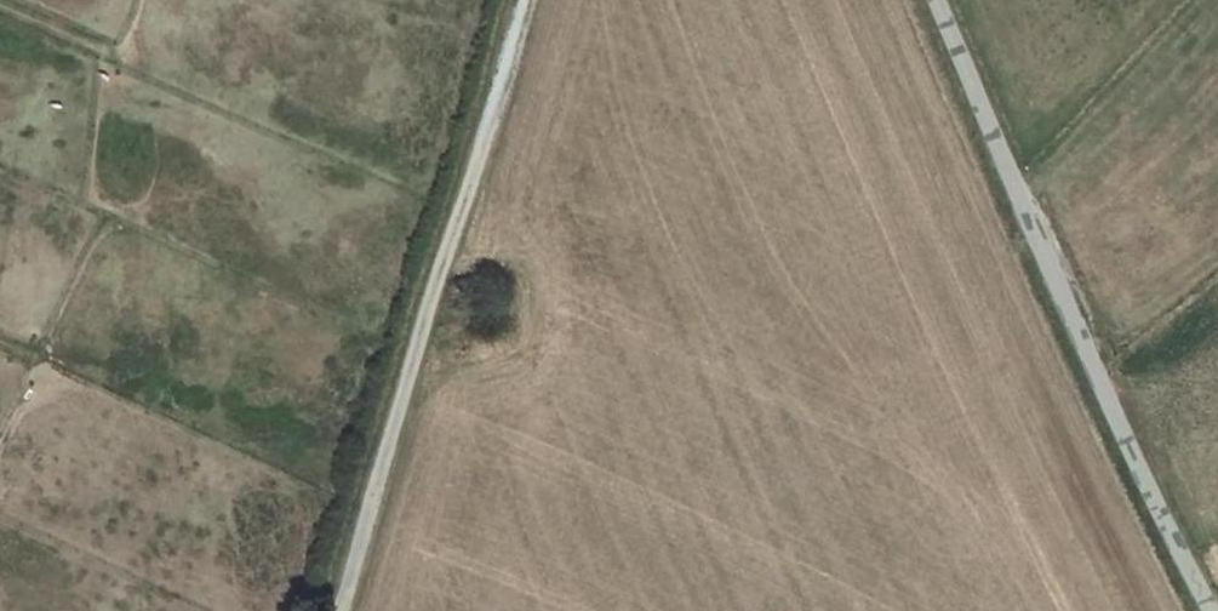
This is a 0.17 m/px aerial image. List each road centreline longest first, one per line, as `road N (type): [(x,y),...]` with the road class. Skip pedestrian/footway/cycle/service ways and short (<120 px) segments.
road 1 (unclassified): [(1208,610),(1034,245),(931,0)]
road 2 (track): [(513,0),(334,610)]

